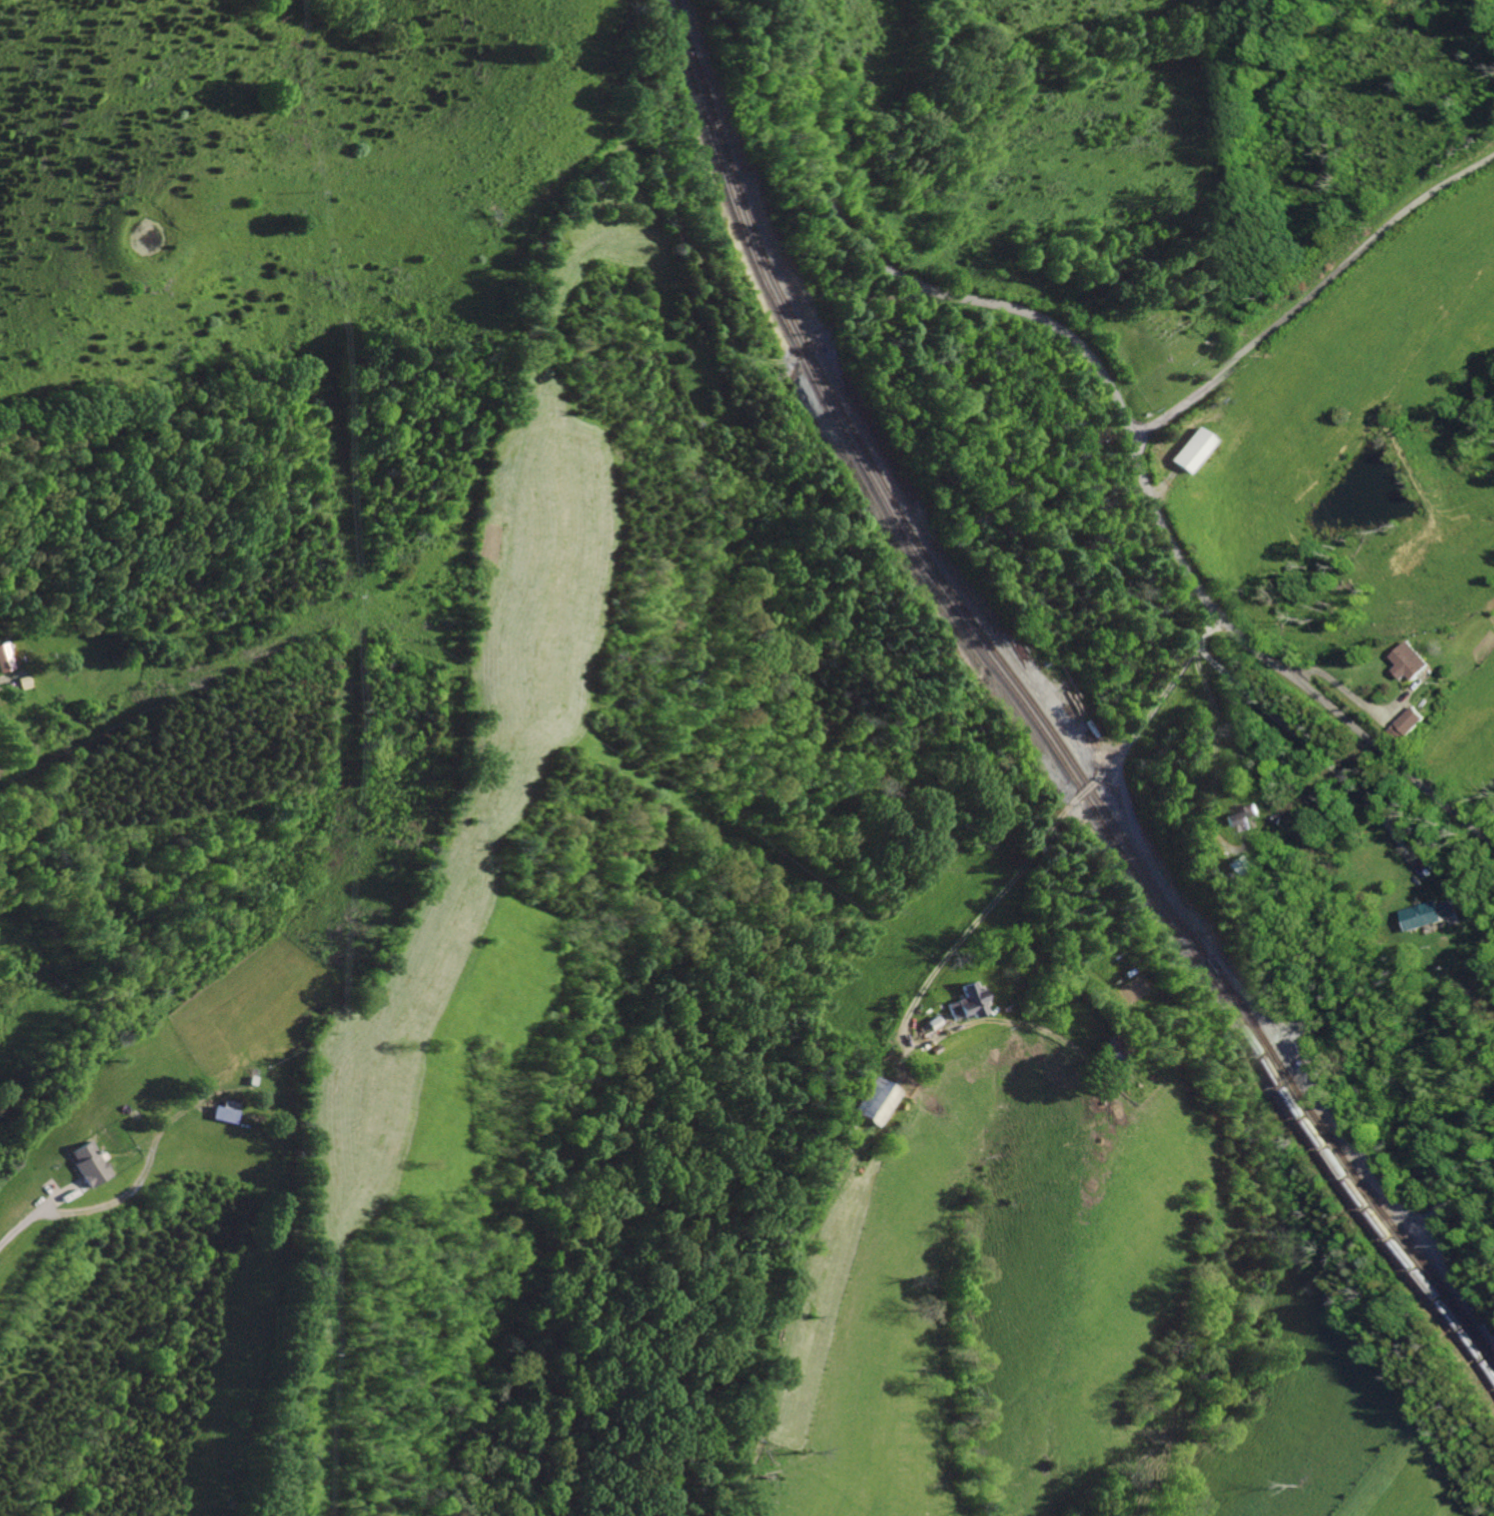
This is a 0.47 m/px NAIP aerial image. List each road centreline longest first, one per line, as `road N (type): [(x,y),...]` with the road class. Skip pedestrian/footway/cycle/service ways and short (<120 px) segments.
road 1 (residential): [(1493,846),(1206,601),(1159,523),(1113,395),(1081,348),(1031,315),(899,276),(854,240),(826,192),(806,132),(804,46),(788,0)]
road 2 (residential): [(1128,437),(1248,348),(1389,223),(1493,152)]

